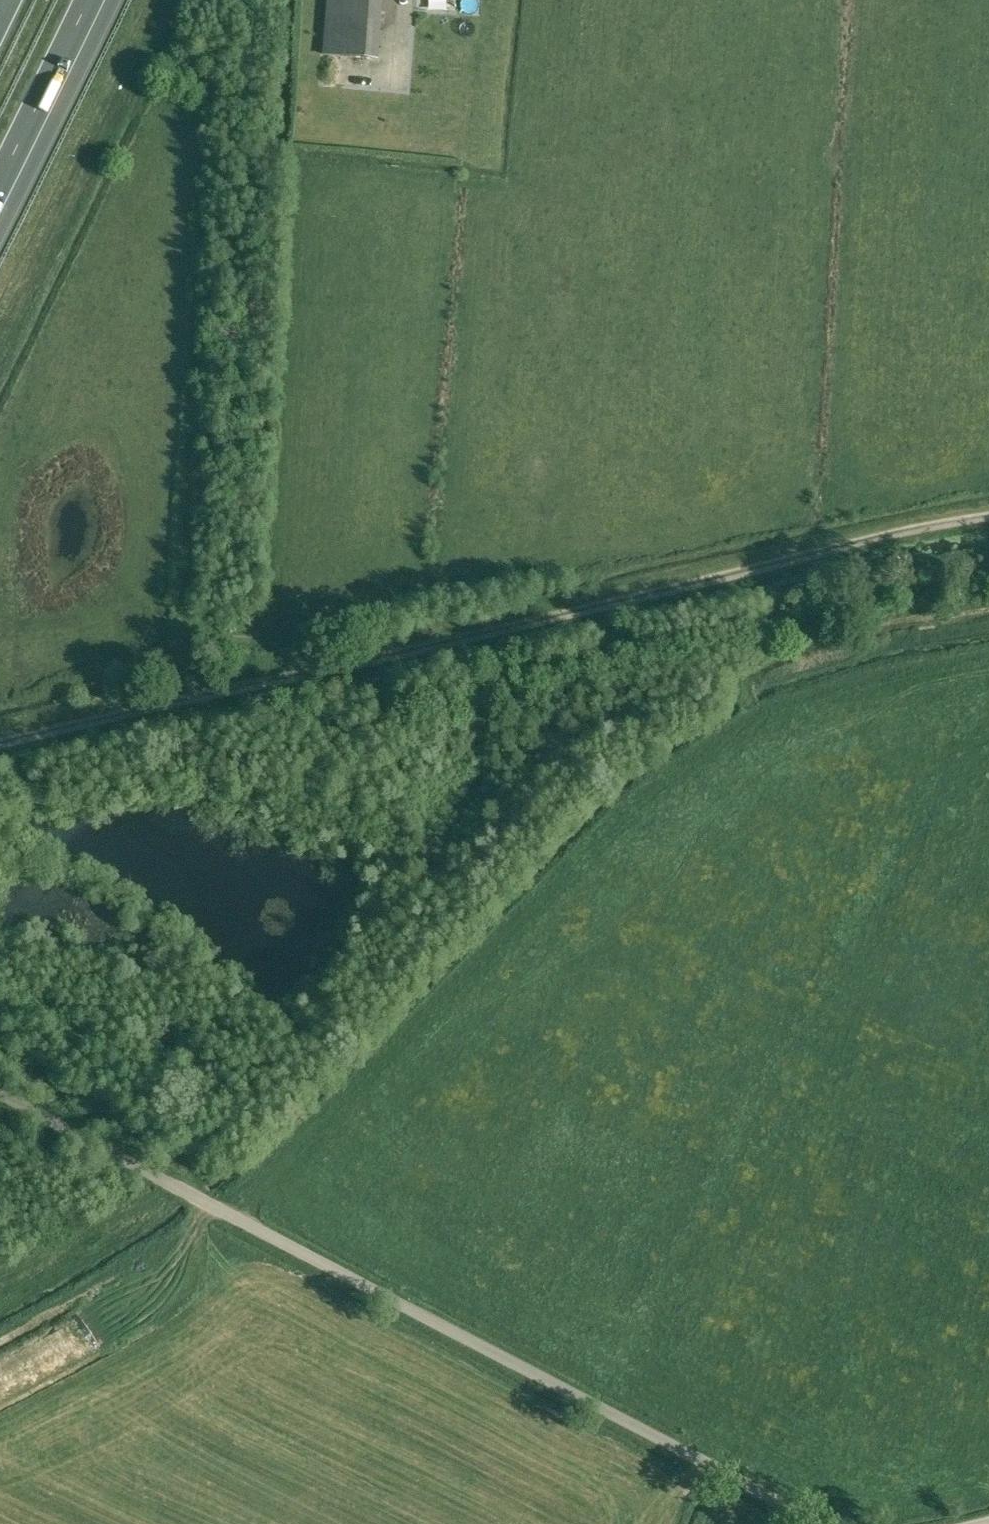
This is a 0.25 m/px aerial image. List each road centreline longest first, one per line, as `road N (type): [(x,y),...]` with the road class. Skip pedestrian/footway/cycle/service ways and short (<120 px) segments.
road 1 (track): [(0,739),(988,509)]
road 2 (unclassified): [(0,1091),(822,1523)]
road 3 (motorway): [(0,196),(96,0)]

